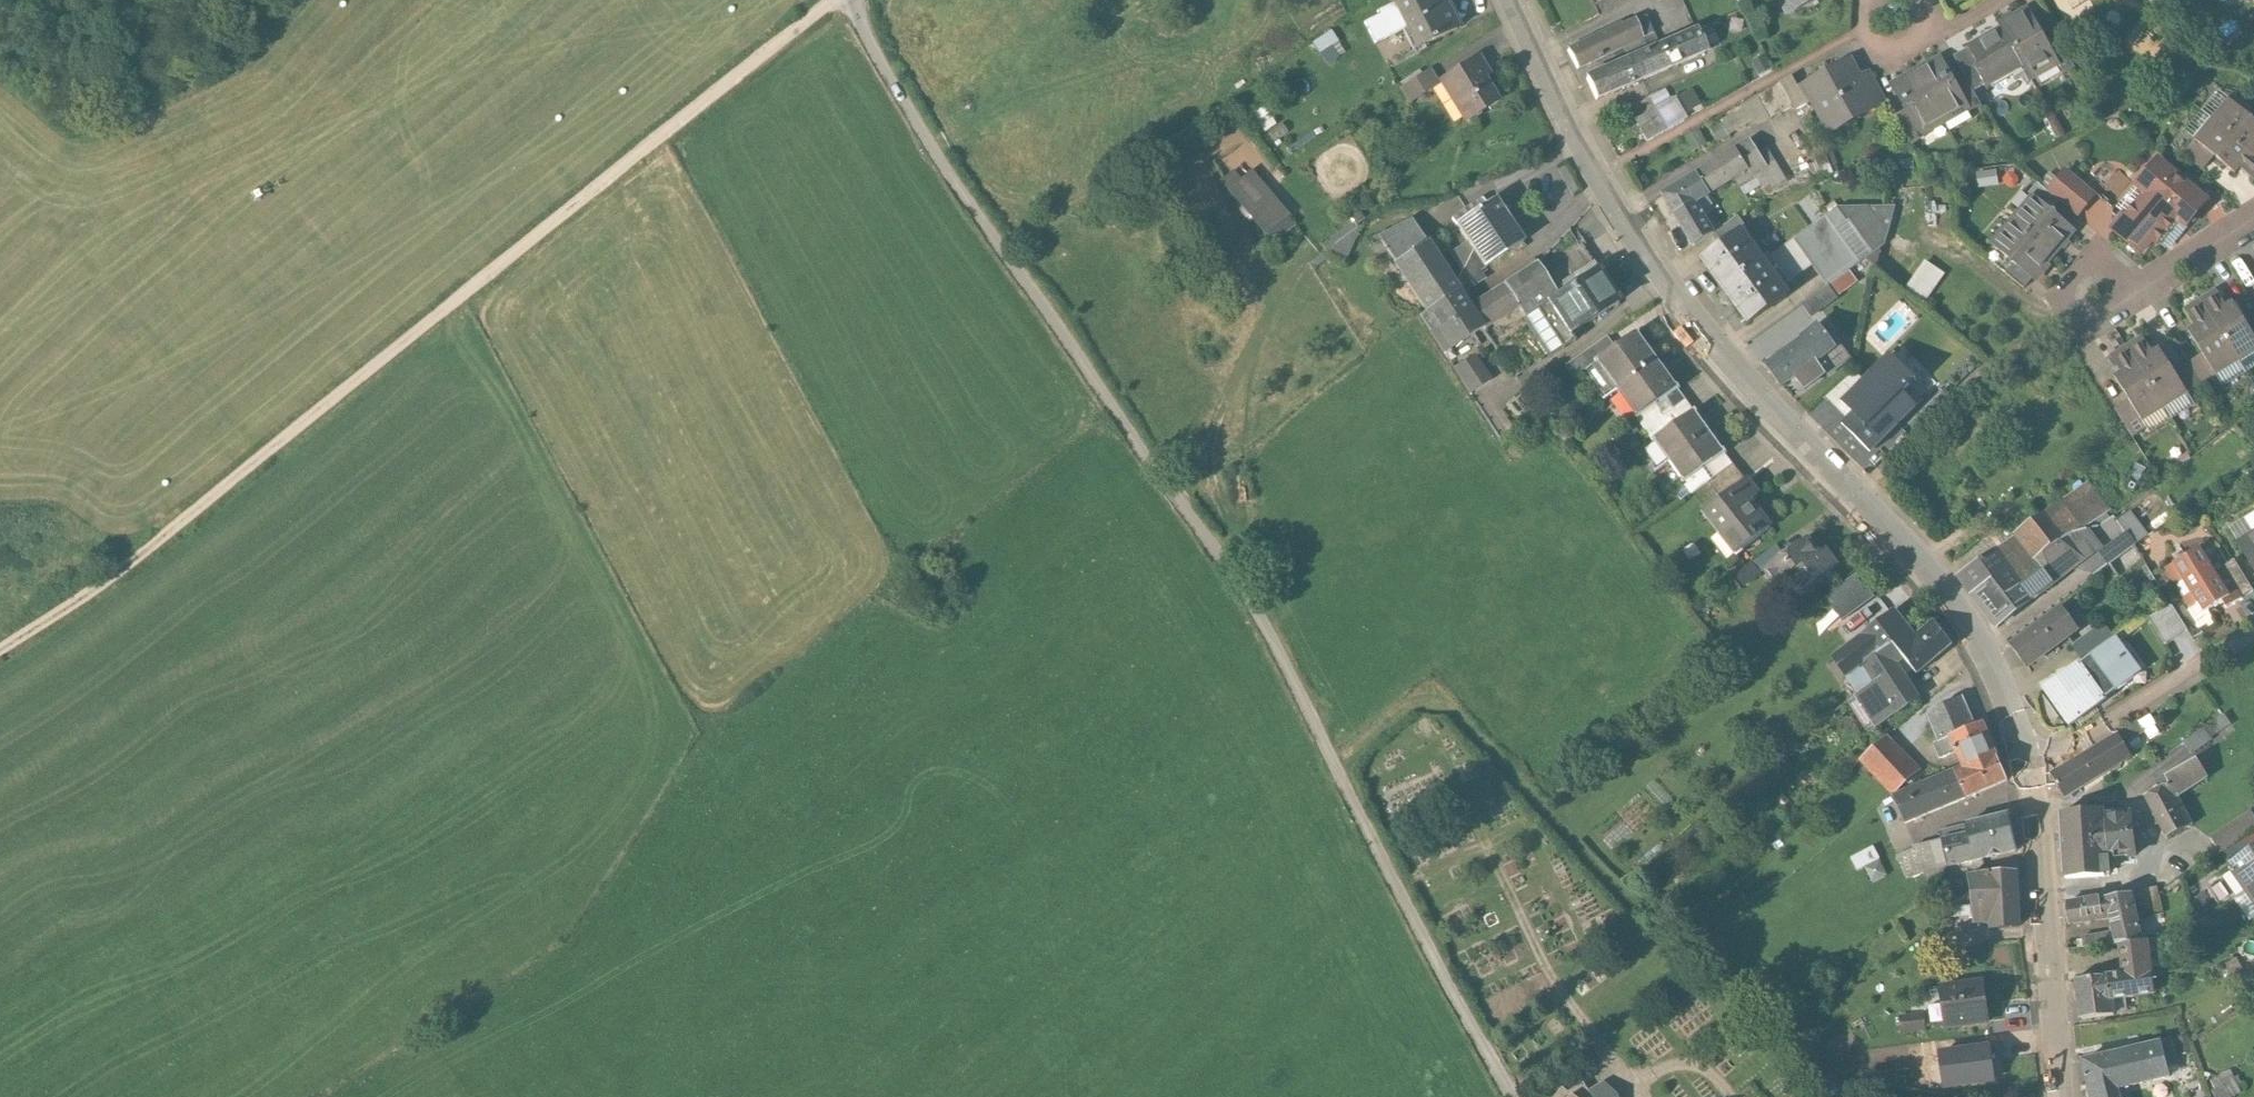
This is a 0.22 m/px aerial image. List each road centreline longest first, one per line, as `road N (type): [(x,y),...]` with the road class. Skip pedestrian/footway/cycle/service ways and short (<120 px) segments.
road 1 (track): [(1514,1096),(1349,802),(1246,573),(1124,419),(886,83),(848,0)]
road 2 (track): [(0,651),(118,575),(824,0)]
road 3 (secondary): [(1514,0),(1594,163),(1673,287),(1758,392),(1905,539),(1971,626),(2000,676),(2030,768)]
road 4 (secondary): [(2030,768),(2060,1096)]
road 5 (residential): [(2253,632),(2030,768)]
road 6 (residential): [(2253,227),(2054,330)]

